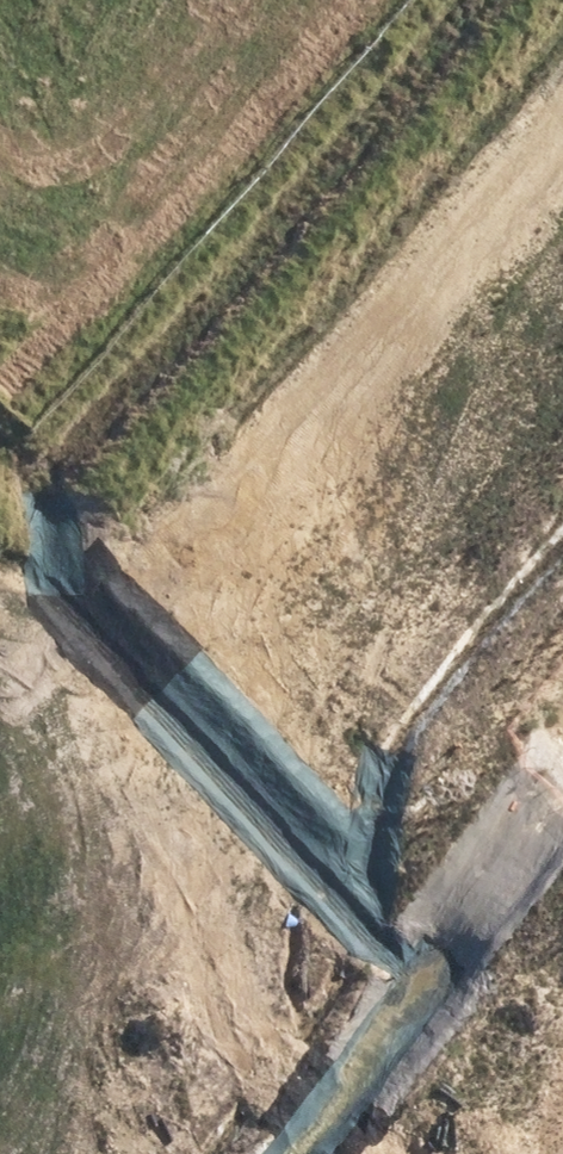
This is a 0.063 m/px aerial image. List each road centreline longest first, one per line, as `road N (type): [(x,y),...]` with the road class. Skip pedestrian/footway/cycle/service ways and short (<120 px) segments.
road 1 (unknown): [(36,1153),(139,1100),(325,811),(509,472),(562,422)]
road 2 (tertiary): [(562,1006),(325,811),(0,622)]
road 3 (unknown): [(223,0),(0,236)]

